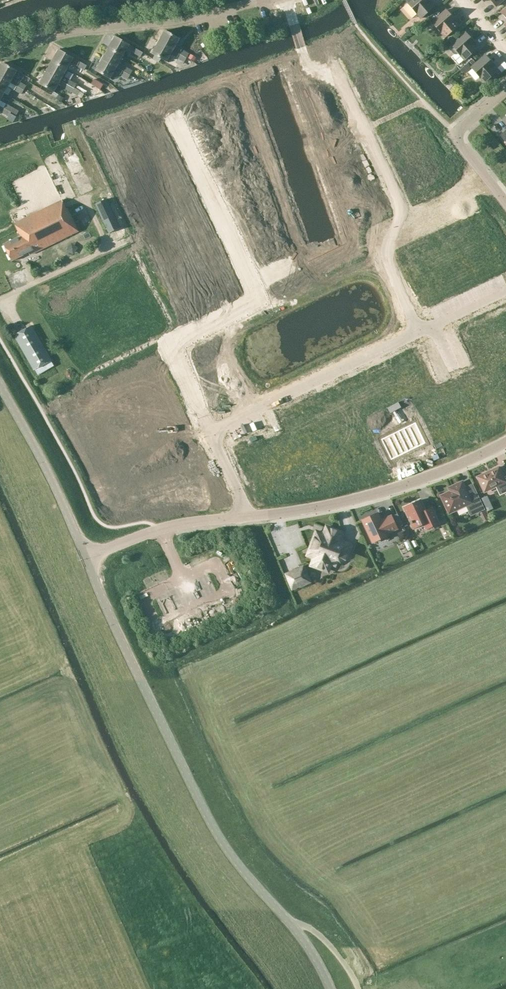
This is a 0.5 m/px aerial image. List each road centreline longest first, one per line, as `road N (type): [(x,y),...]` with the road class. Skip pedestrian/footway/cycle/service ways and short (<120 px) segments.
road 1 (tertiary): [(331,988),(305,943),(216,832),(86,558)]
road 2 (residential): [(210,432),(169,348),(247,309),(159,128)]
road 3 (residential): [(243,517),(381,492),(505,442)]
road 4 (residential): [(0,53),(62,33),(182,20),(264,0)]
road 5 (residential): [(418,332),(210,432)]
road 6 (tertiary): [(86,558),(0,385)]
road 7 (residential): [(412,229),(330,55)]
road 8 (residential): [(86,558),(168,527),(243,517)]
road 9 (residential): [(412,229),(389,243),(385,259),(418,332)]
road 10 (residential): [(505,90),(454,134),(486,178)]

